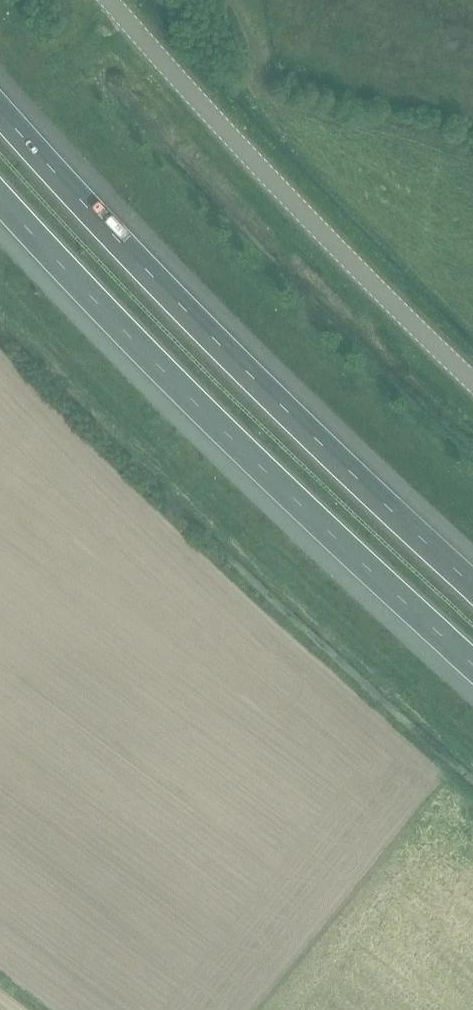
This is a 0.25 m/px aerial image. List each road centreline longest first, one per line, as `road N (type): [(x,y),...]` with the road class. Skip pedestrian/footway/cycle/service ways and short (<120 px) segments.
road 1 (motorway): [(472,584),(195,318),(0,109)]
road 2 (motorway): [(0,199),(150,356),(472,663)]
road 3 (unclassified): [(472,385),(268,182),(106,0)]

